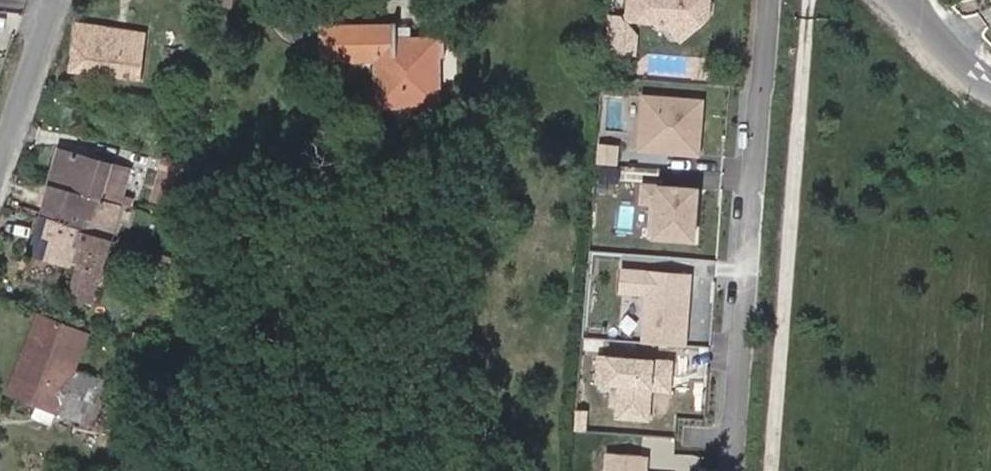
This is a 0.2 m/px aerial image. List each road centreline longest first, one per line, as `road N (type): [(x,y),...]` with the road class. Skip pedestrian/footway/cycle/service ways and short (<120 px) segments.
road 1 (unclassified): [(807,0),(766,470)]
road 2 (tertiary): [(63,0),(0,196)]
road 3 (unclassified): [(897,0),(990,87)]

